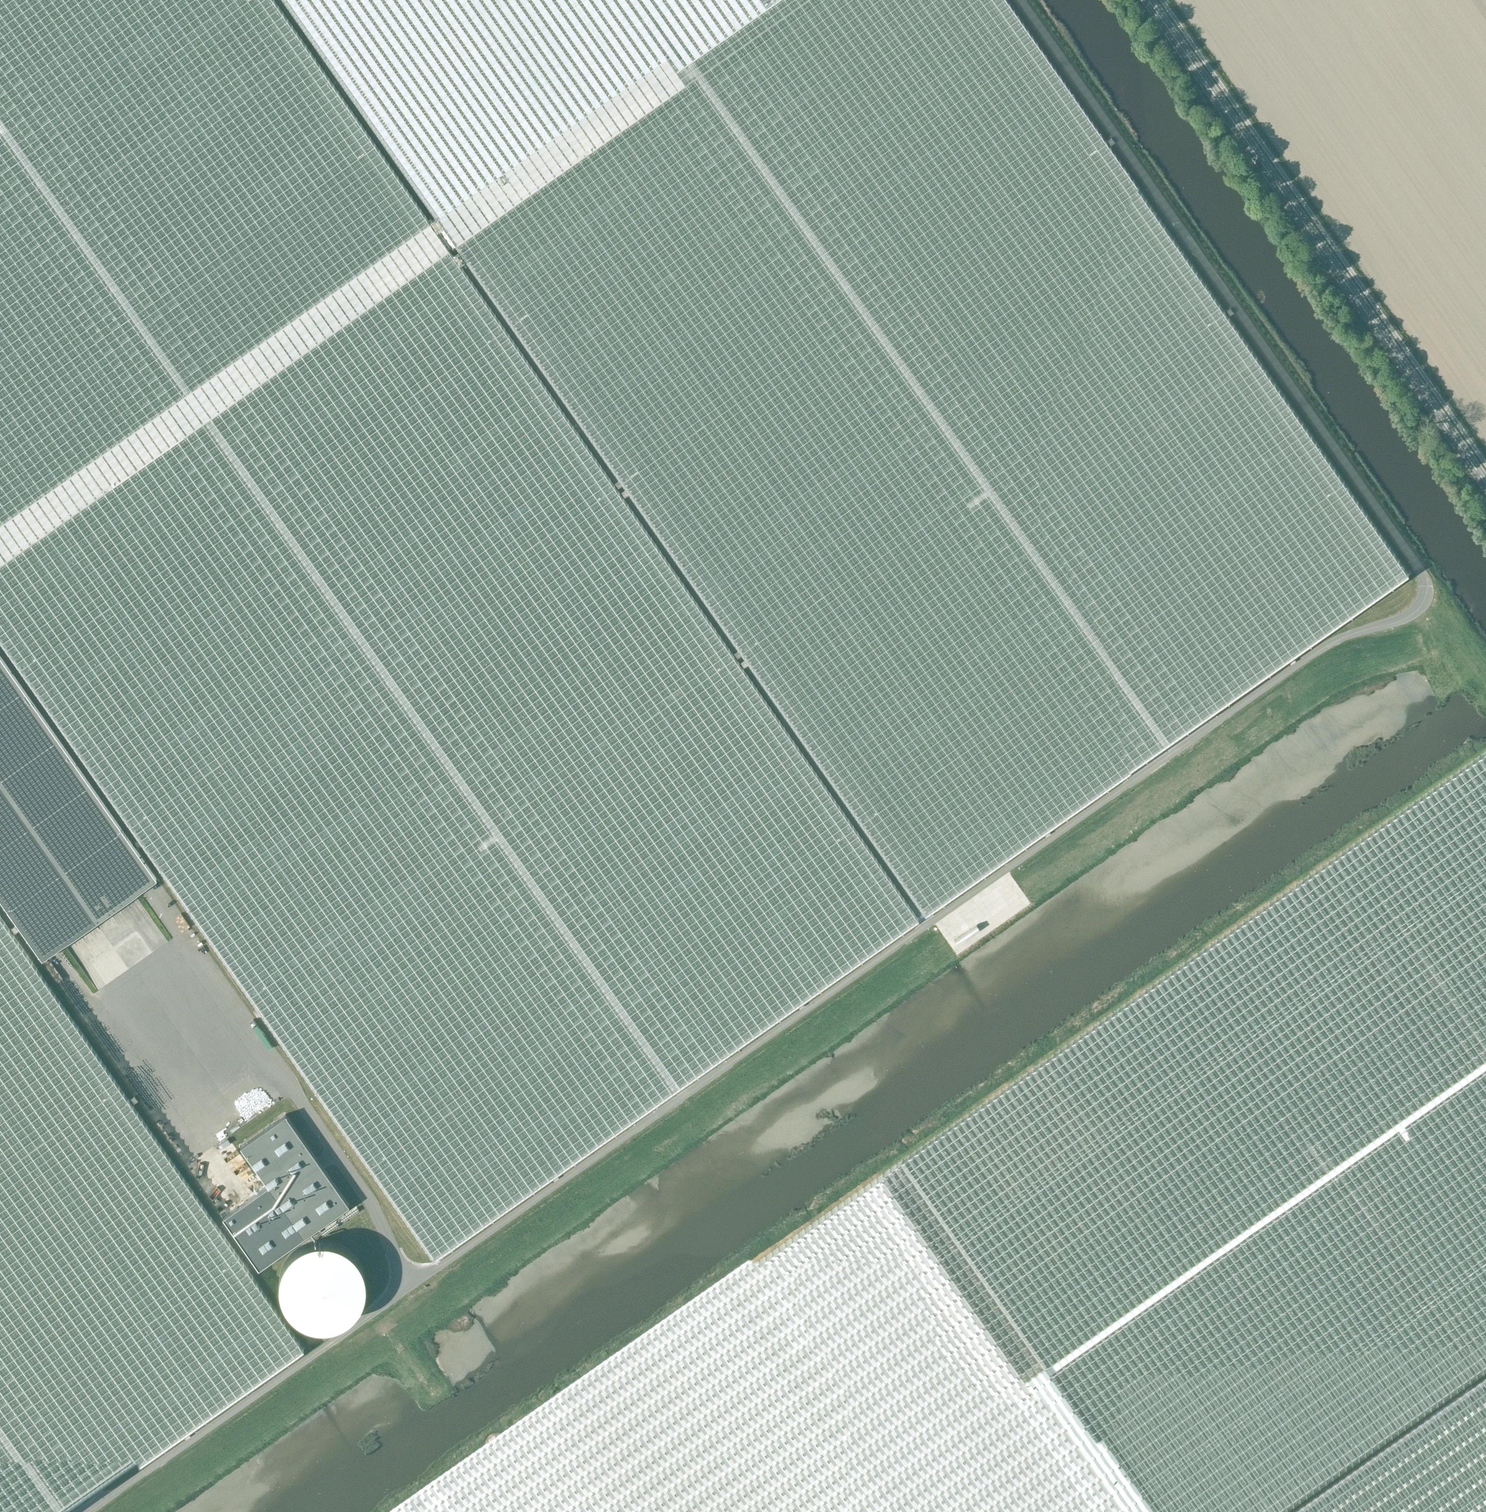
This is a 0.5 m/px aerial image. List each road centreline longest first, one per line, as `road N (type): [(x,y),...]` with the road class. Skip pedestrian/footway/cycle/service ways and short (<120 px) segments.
road 1 (primary): [(1485,482),(1148,0)]

